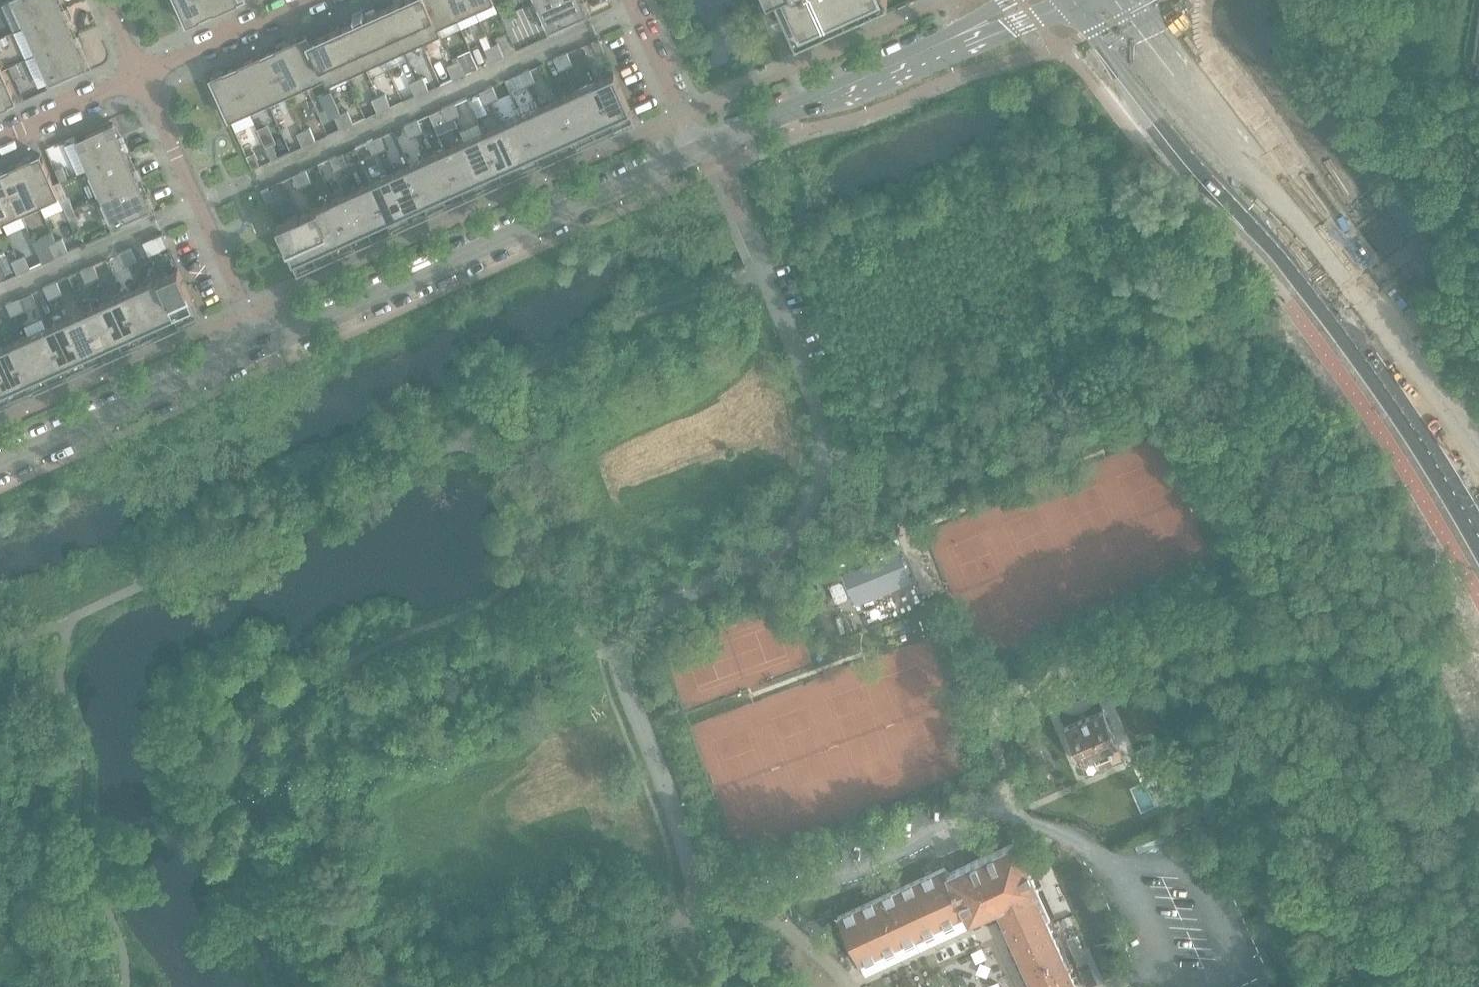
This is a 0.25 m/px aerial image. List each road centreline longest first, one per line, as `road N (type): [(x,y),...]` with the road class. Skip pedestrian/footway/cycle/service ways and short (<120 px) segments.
road 1 (secondary): [(1074,1),(1193,154),(1311,286),(1478,537)]
road 2 (secondary): [(1478,446),(1132,0)]
road 3 (tertiary): [(701,148),(258,346)]
road 4 (residential): [(136,75),(258,346)]
road 5 (tertiary): [(972,29),(701,148)]
road 6 (tertiary): [(258,346),(0,462)]
road 7 (residential): [(303,0),(136,75)]
road 8 (residential): [(478,78),(634,7)]
road 9 (residential): [(701,148),(634,7)]
road 10 (residential): [(136,75),(0,136)]

